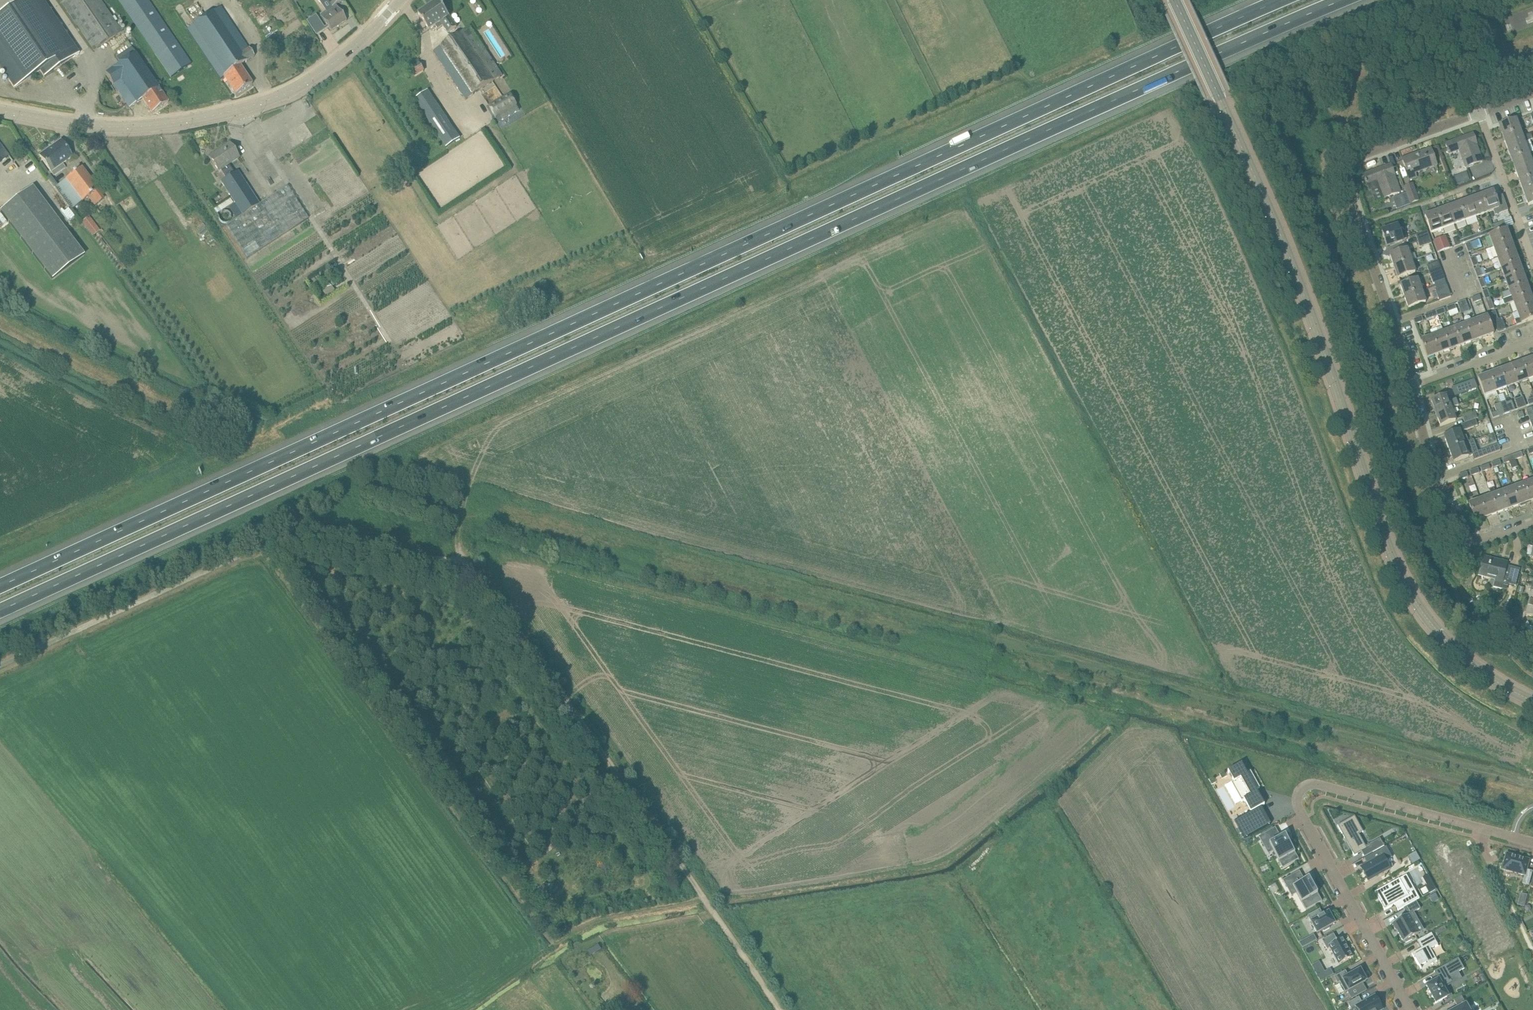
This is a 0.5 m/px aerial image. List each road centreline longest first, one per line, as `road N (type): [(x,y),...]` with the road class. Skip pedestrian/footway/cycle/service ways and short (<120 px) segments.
road 1 (motorway): [(0,611),(1341,0)]
road 2 (motorway): [(1280,0),(0,585)]
road 3 (tertiary): [(1532,701),(1460,653),(1397,566),(1301,287),(1175,0)]
road 4 (unclassified): [(780,1009),(468,562),(300,537)]
road 5 (residential): [(1532,842),(1322,786),(1298,795),(1410,1009)]
road 6 (tertiary): [(400,0),(318,74),(236,110),(122,127),(0,110)]
road 7 (track): [(0,562),(197,464),(329,412)]
road 8 (unclassified): [(0,665),(235,557),(300,537)]
road 9 (residential): [(1412,387),(1348,191),(1357,158)]
road 10 (residential): [(1469,538),(1447,517),(1412,387)]
road 11 (residential): [(1479,112),(1532,259)]
road 12 (residential): [(1479,112),(1357,158)]
road 13 (residential): [(1412,387),(1532,344)]

